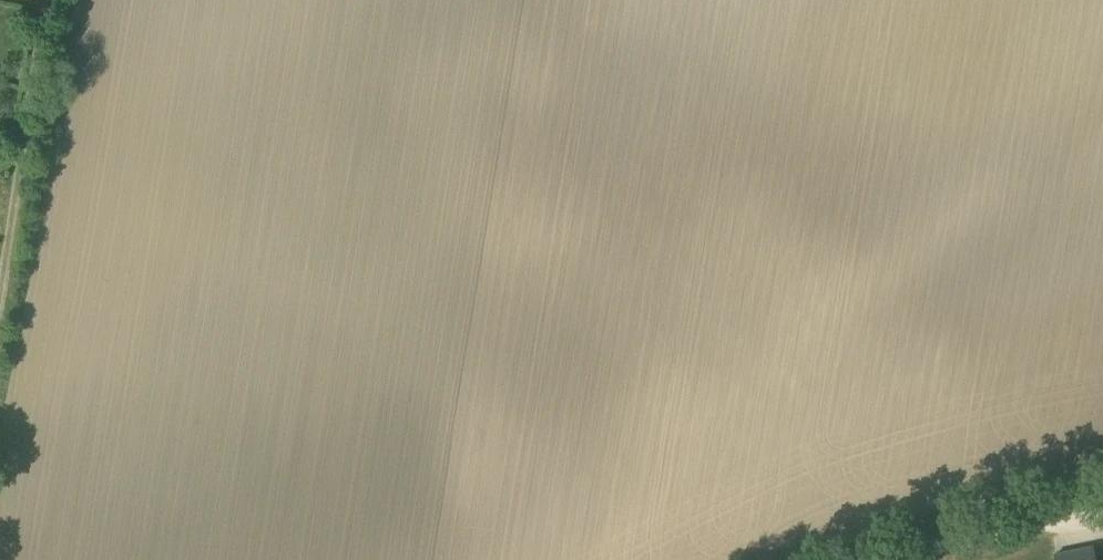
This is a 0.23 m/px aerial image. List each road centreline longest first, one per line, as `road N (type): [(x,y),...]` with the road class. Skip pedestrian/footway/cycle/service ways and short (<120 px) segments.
road 1 (track): [(0,273),(44,0)]
road 2 (track): [(1102,513),(900,559)]

